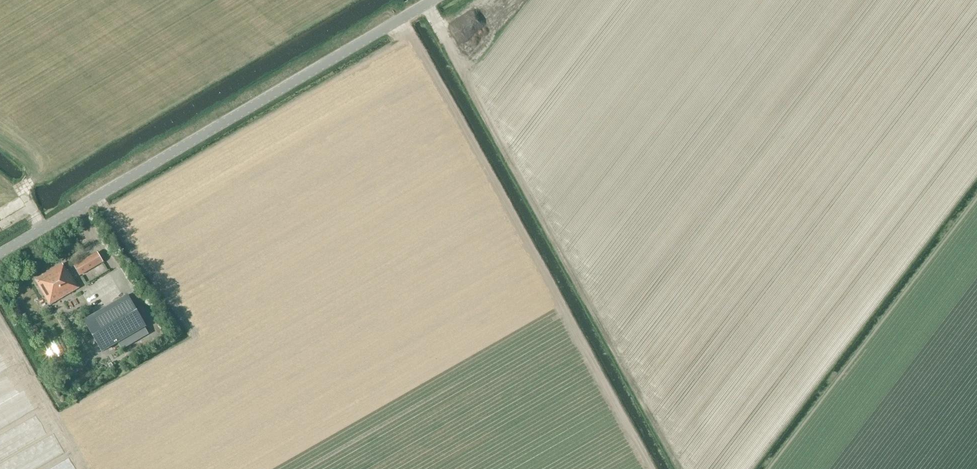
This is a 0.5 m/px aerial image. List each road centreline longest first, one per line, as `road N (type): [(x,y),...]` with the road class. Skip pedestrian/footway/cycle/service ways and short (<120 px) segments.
road 1 (unclassified): [(0,255),(437,0)]
road 2 (track): [(535,205),(680,468)]
road 3 (track): [(535,205),(427,6)]
road 4 (track): [(489,174),(402,20)]

